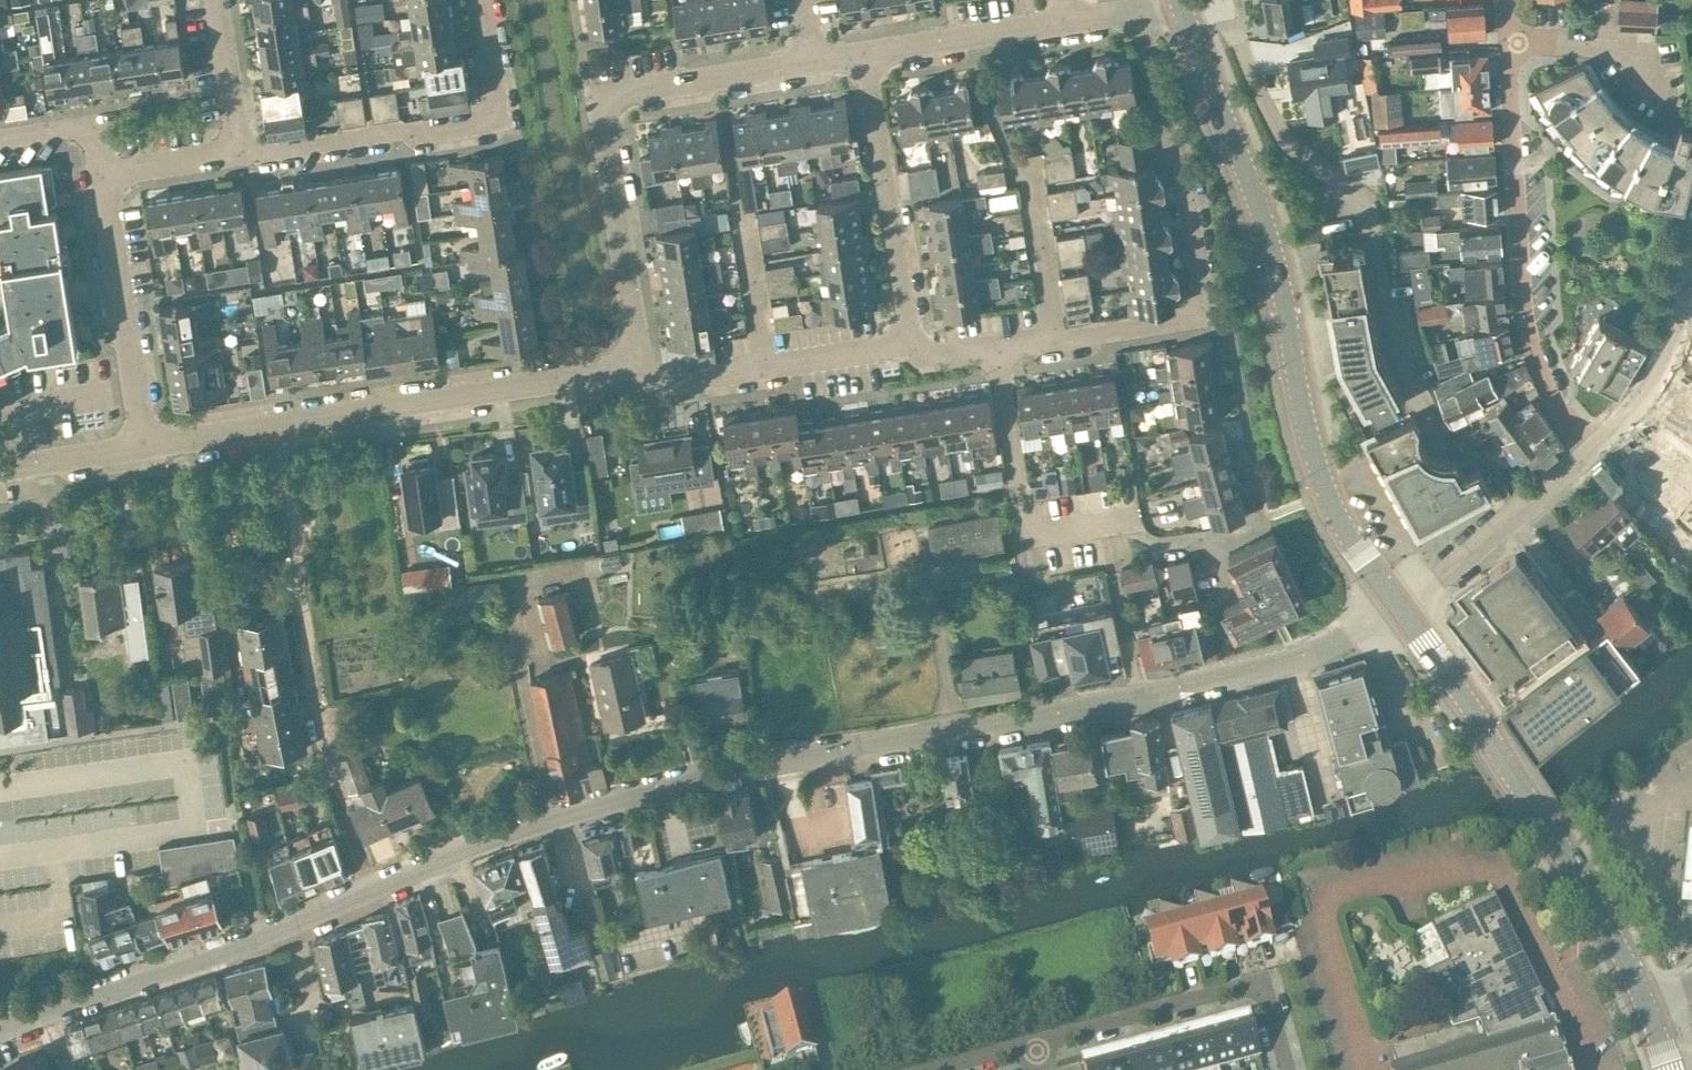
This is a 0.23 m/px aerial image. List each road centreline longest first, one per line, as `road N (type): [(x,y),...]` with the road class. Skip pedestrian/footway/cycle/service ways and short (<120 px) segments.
road 1 (tertiary): [(1398,609),(1317,658),(763,760),(579,807),(0,1025)]
road 2 (tertiary): [(1398,609),(1333,514),(1301,420),(1259,212),(1181,4)]
road 3 (residential): [(1141,11),(1156,118),(1180,156),(1199,307),(1193,315),(999,349)]
road 4 (residential): [(1436,432),(1393,340),(1375,208),(1278,129),(1216,0)]
road 5 (residential): [(140,447),(637,379)]
road 6 (residential): [(637,379),(597,89),(804,62)]
road 7 (tertiary): [(1645,1005),(1542,823),(1398,609)]
road 8 (residential): [(1585,449),(1533,357),(1503,0)]
road 9 (residential): [(1288,1069),(1265,979),(938,1069)]
road 10 (residential): [(239,157),(503,119),(485,0)]
road 11 (residential): [(908,346),(863,55)]
road 12 (residential): [(1128,515),(1024,534),(999,349)]
road 13 (residential): [(908,346),(637,379)]
road 14 (residential): [(140,447),(100,177)]
road 15 (residential): [(1398,609),(1585,449)]
road 16 (residential): [(1585,449),(1642,401),(1666,367),(1691,269)]
road 17 (residential): [(863,55),(1065,23)]
road 18 (residential): [(239,157),(211,0)]
road 19 (residential): [(0,475),(140,447)]
road 20 (residential): [(100,177),(239,157)]
road 21 (residential): [(100,177),(79,130),(0,140)]

